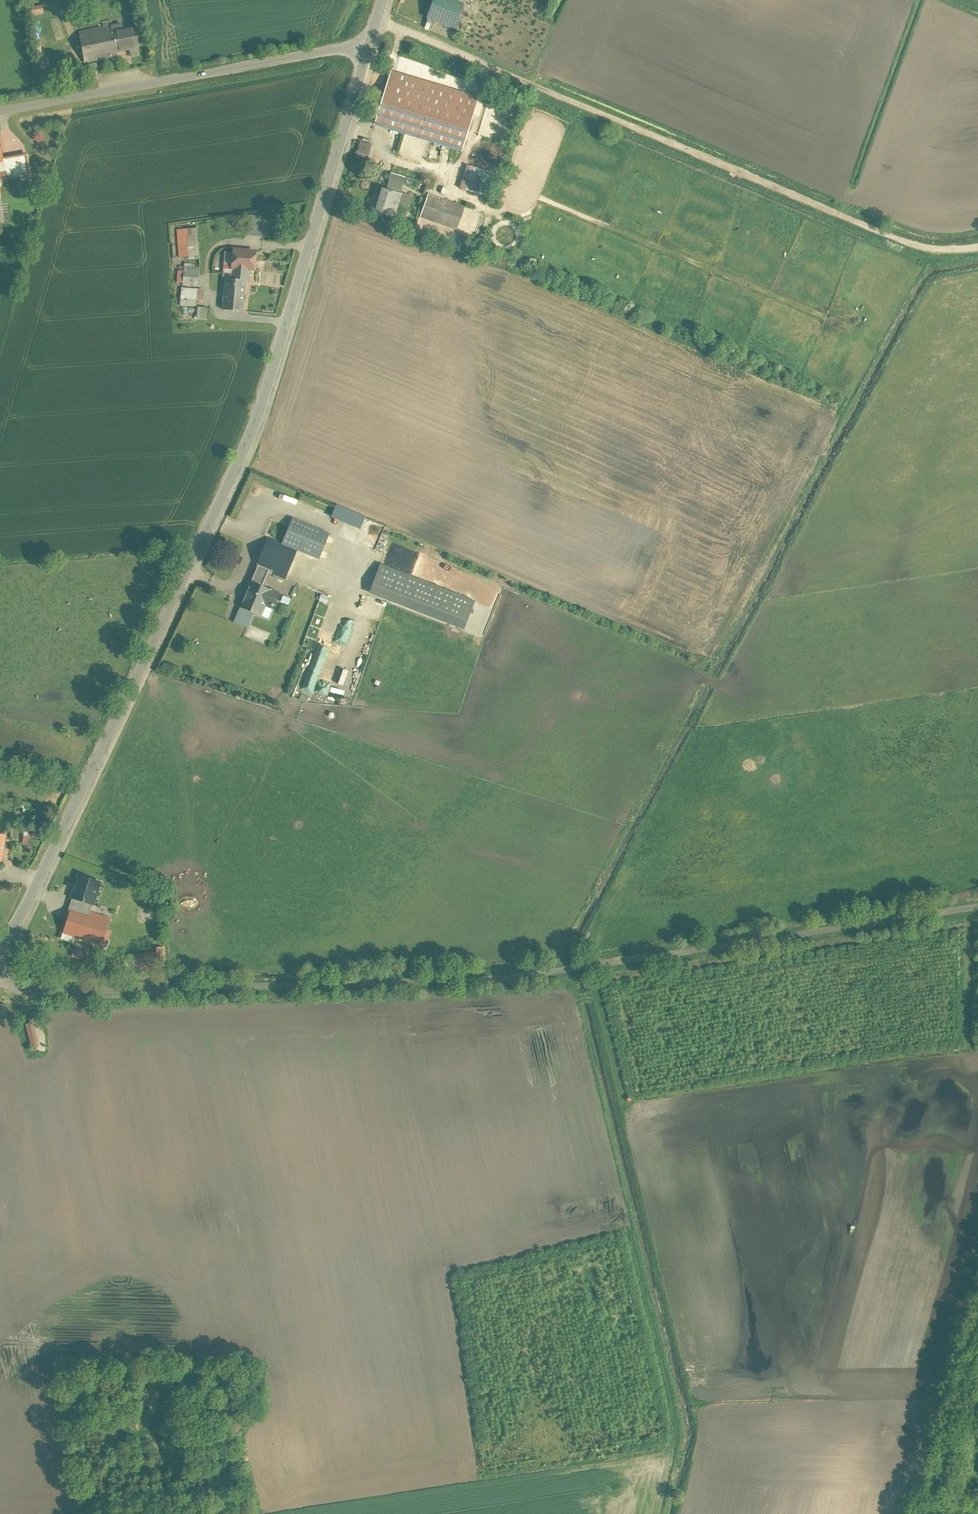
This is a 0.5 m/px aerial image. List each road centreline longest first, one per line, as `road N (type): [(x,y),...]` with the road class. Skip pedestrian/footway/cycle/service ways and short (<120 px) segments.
road 1 (unclassified): [(0,981),(115,989),(508,973),(977,903)]
road 2 (tertiary): [(0,950),(246,446),(368,45)]
road 3 (track): [(977,241),(930,246),(870,227),(376,21)]
road 4 (unclassified): [(368,45),(0,113)]

